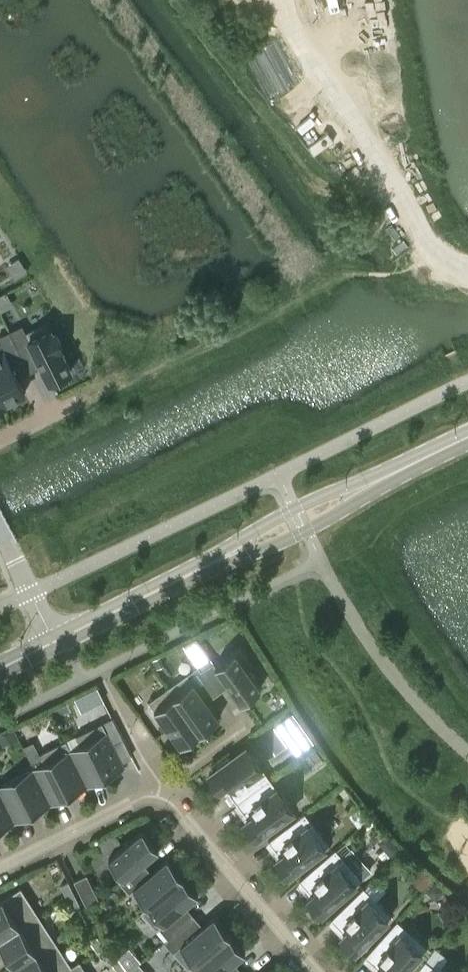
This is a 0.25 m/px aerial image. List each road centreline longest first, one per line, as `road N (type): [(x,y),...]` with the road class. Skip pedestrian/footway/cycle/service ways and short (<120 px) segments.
road 1 (residential): [(467,263),(430,249),(281,0)]
road 2 (residential): [(157,796),(319,971)]
road 3 (tertiary): [(231,555),(56,642)]
road 4 (residential): [(0,869),(157,796)]
road 5 (tertiary): [(369,487),(255,530),(231,555)]
road 6 (tertiary): [(231,555),(304,531),(369,487)]
road 7 (residential): [(0,531),(56,642)]

